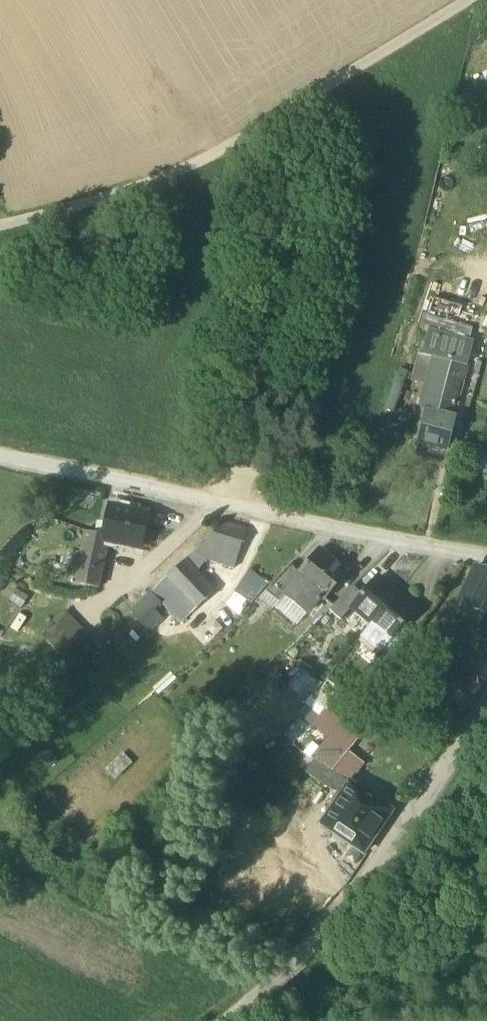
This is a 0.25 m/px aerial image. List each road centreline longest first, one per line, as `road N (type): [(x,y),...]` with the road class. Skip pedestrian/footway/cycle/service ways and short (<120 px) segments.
road 1 (track): [(467,0),(202,162),(0,223)]
road 2 (unclassified): [(0,455),(486,559)]
road 3 (residential): [(224,1020),(352,904),(486,701)]

